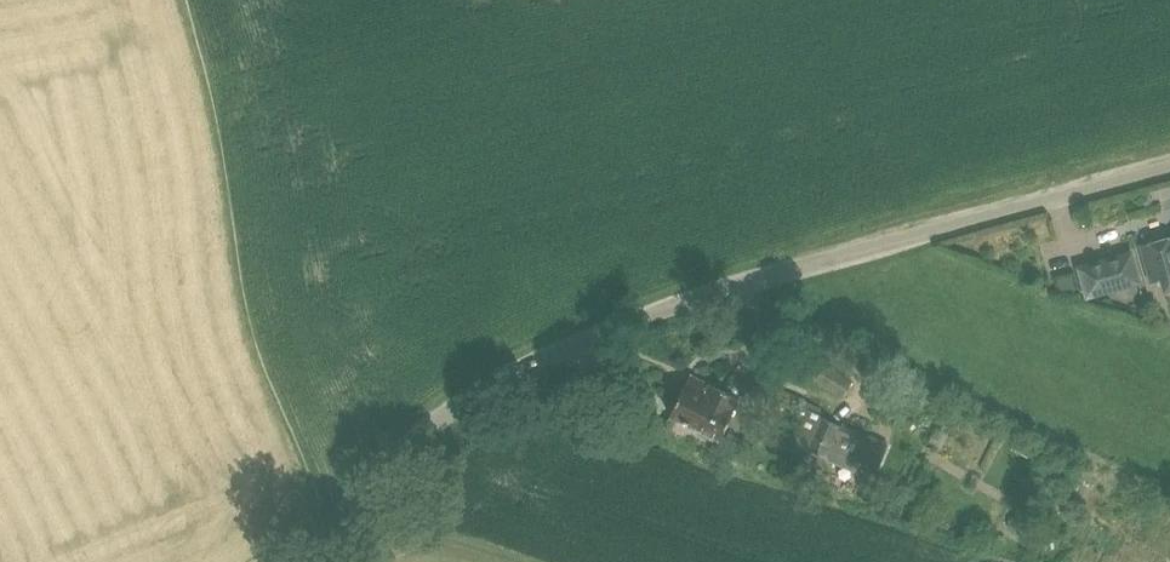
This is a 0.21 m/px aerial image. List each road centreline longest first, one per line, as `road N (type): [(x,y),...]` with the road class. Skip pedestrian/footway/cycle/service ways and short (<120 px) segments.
road 1 (unclassified): [(314,561),(338,522),(434,422),(502,377),(642,316),(1169,168)]

